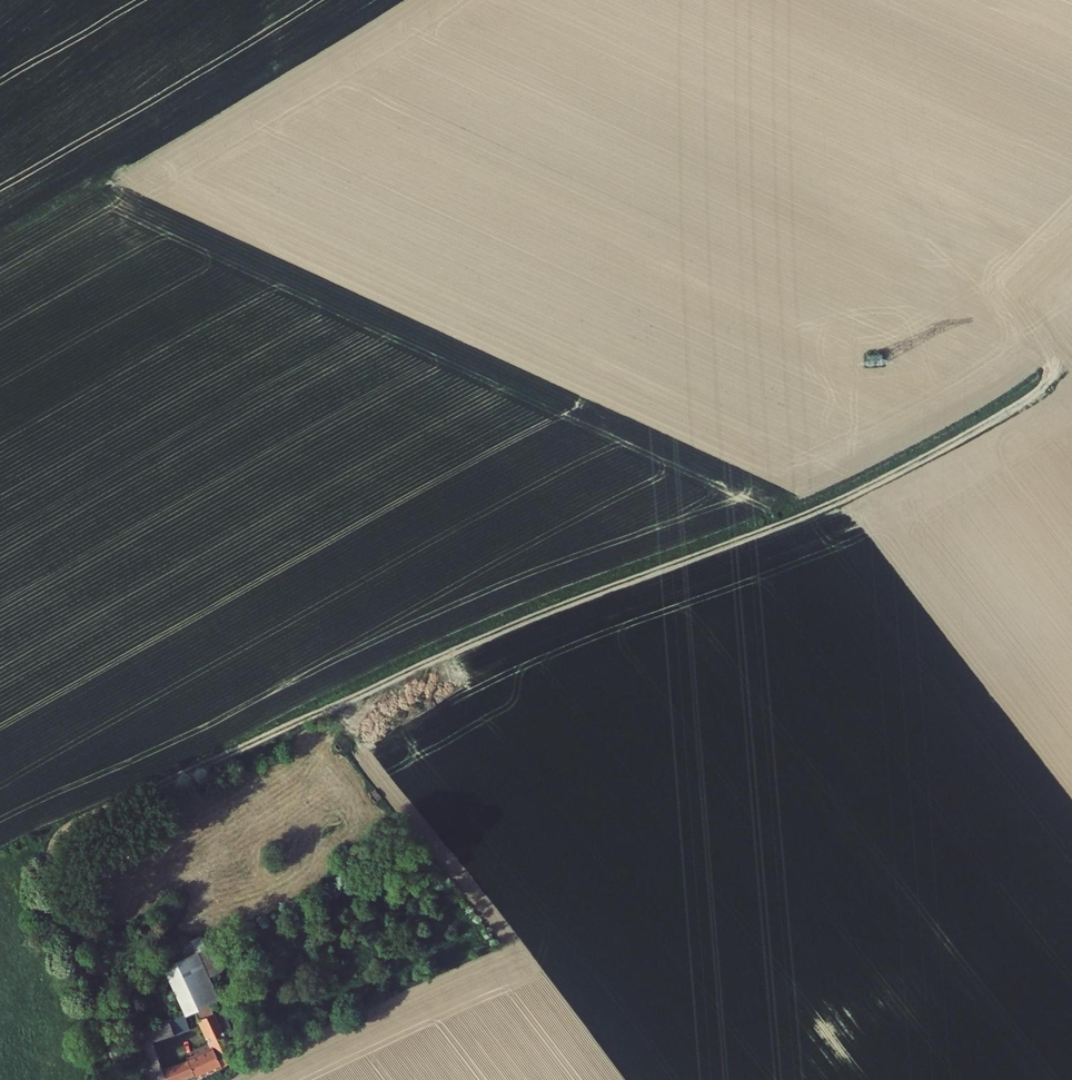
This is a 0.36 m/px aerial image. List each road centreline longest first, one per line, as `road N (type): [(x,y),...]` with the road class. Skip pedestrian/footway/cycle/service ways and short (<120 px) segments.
road 1 (track): [(1034,395),(867,488),(484,635),(61,833),(53,871),(122,1079)]

